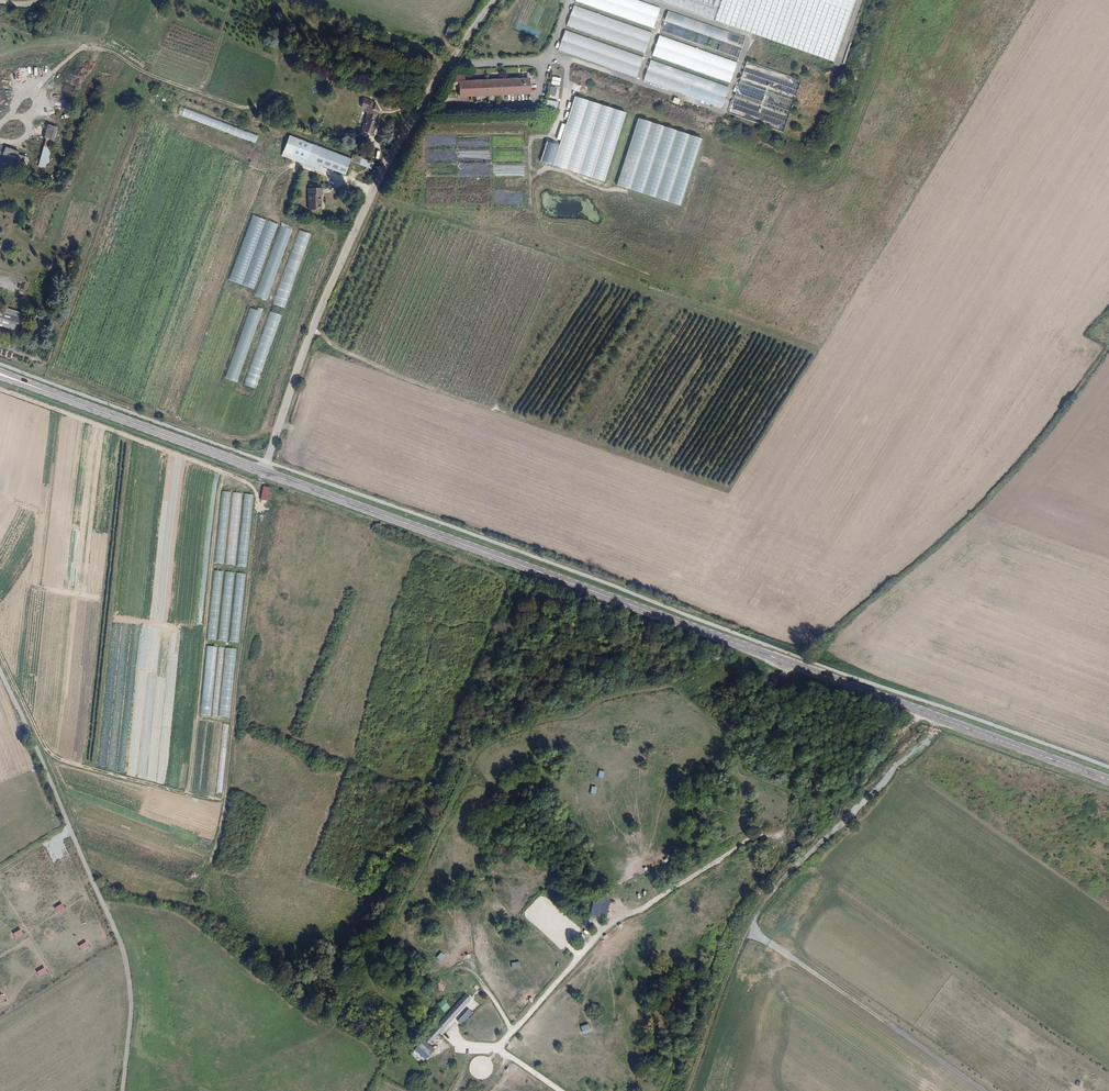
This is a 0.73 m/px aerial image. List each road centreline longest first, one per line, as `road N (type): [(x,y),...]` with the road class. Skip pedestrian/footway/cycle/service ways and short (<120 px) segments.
road 1 (primary): [(30,385),(1108,778)]
road 2 (track): [(925,710),(881,766),(845,796),(788,833),(748,842),(616,921),(469,1083),(387,1064),(318,1031),(189,930),(106,908)]
road 3 (track): [(262,470),(297,364),(382,168),(493,0)]
road 4 (track): [(881,766),(862,805),(773,894),(743,937),(687,1090)]
road 5 (track): [(787,937),(776,946),(761,932),(861,832),(931,743),(937,715)]
road 6 (track): [(985,1090),(776,946)]
road 7 (track): [(387,1064),(168,1090)]

